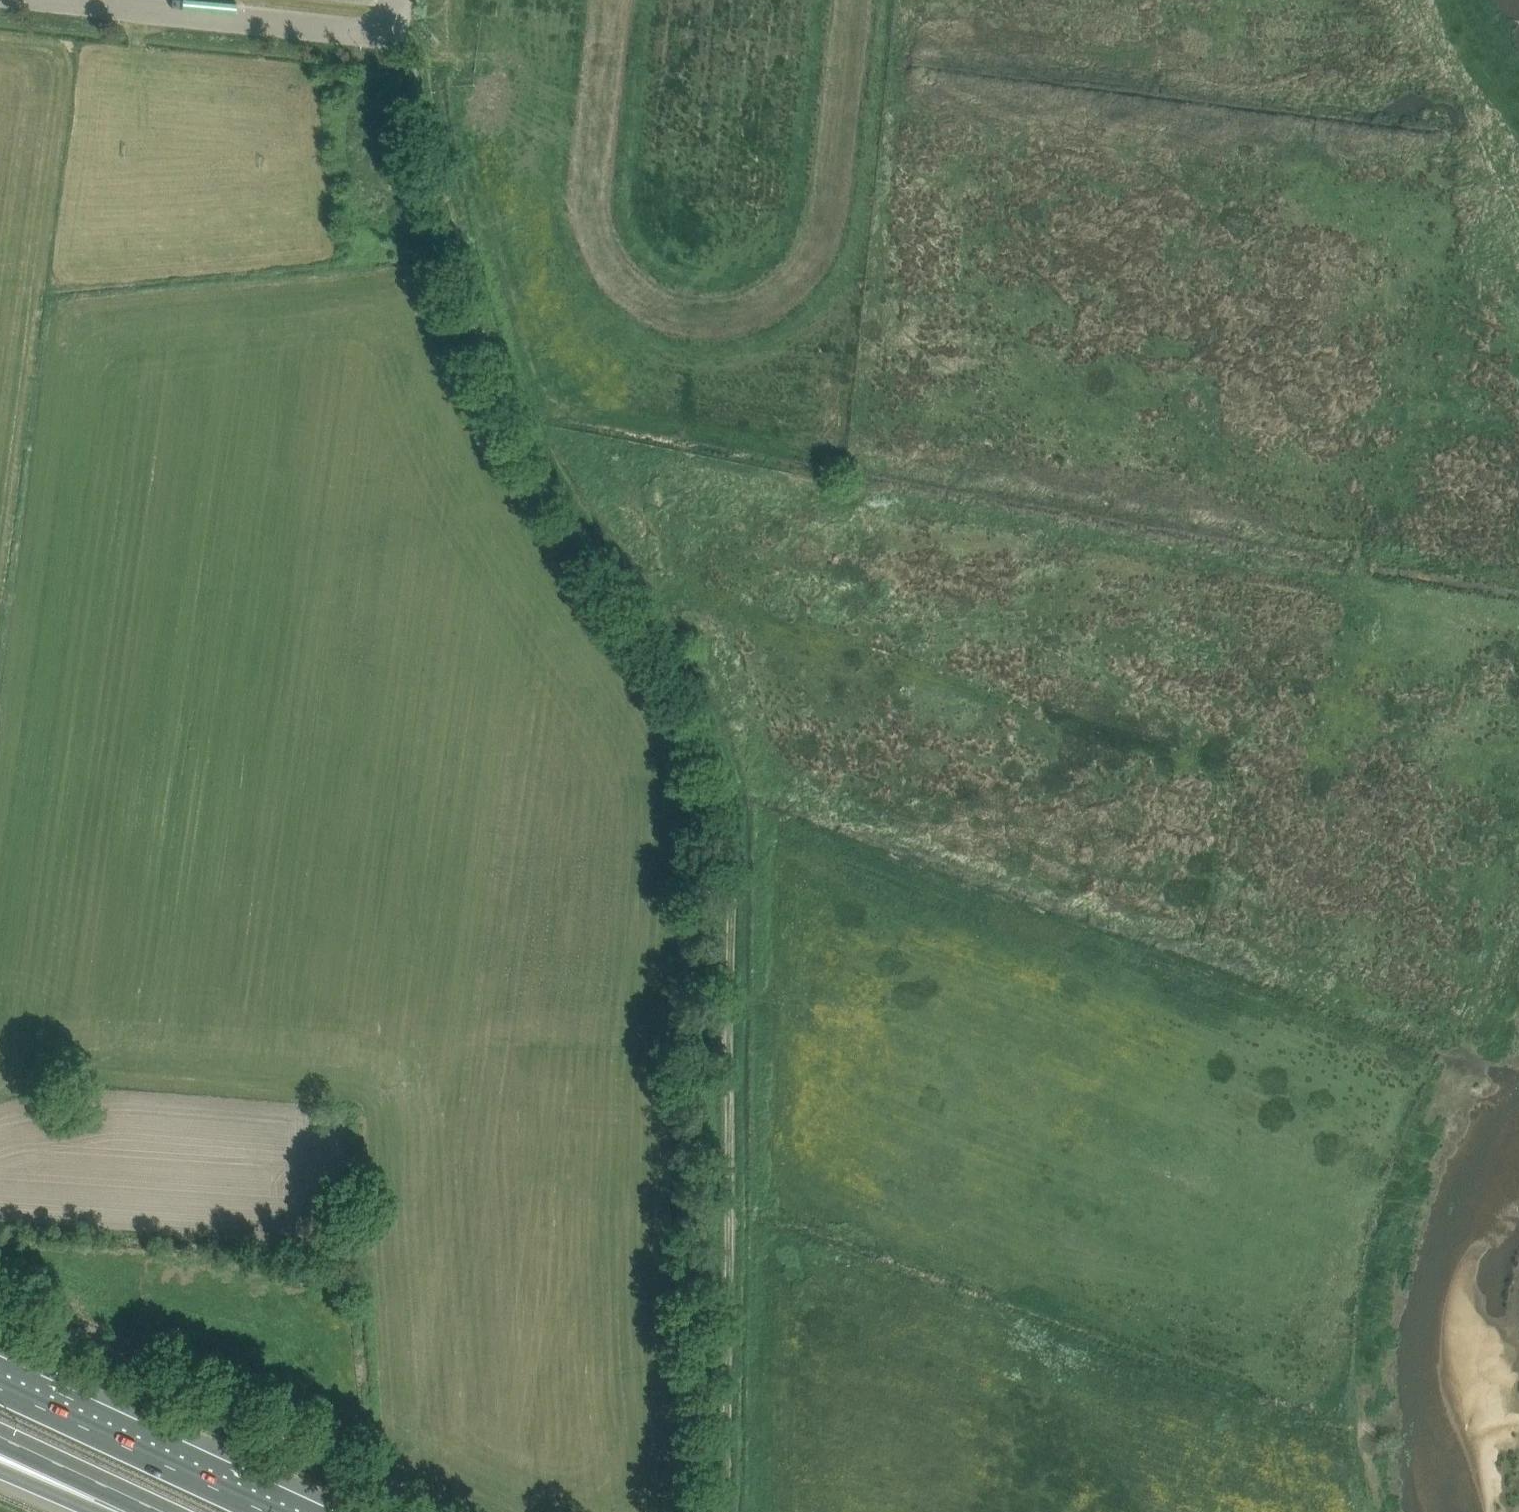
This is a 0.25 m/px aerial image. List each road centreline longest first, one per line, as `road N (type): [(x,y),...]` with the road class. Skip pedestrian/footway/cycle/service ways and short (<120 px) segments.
road 1 (track): [(0,1302),(446,1511)]
road 2 (residential): [(71,0),(362,32),(383,28),(395,0)]
road 3 (motorway): [(266,1511),(0,1389)]
road 4 (motorway): [(0,1436),(162,1511)]
road 5 (motorway): [(0,1464),(135,1511)]

